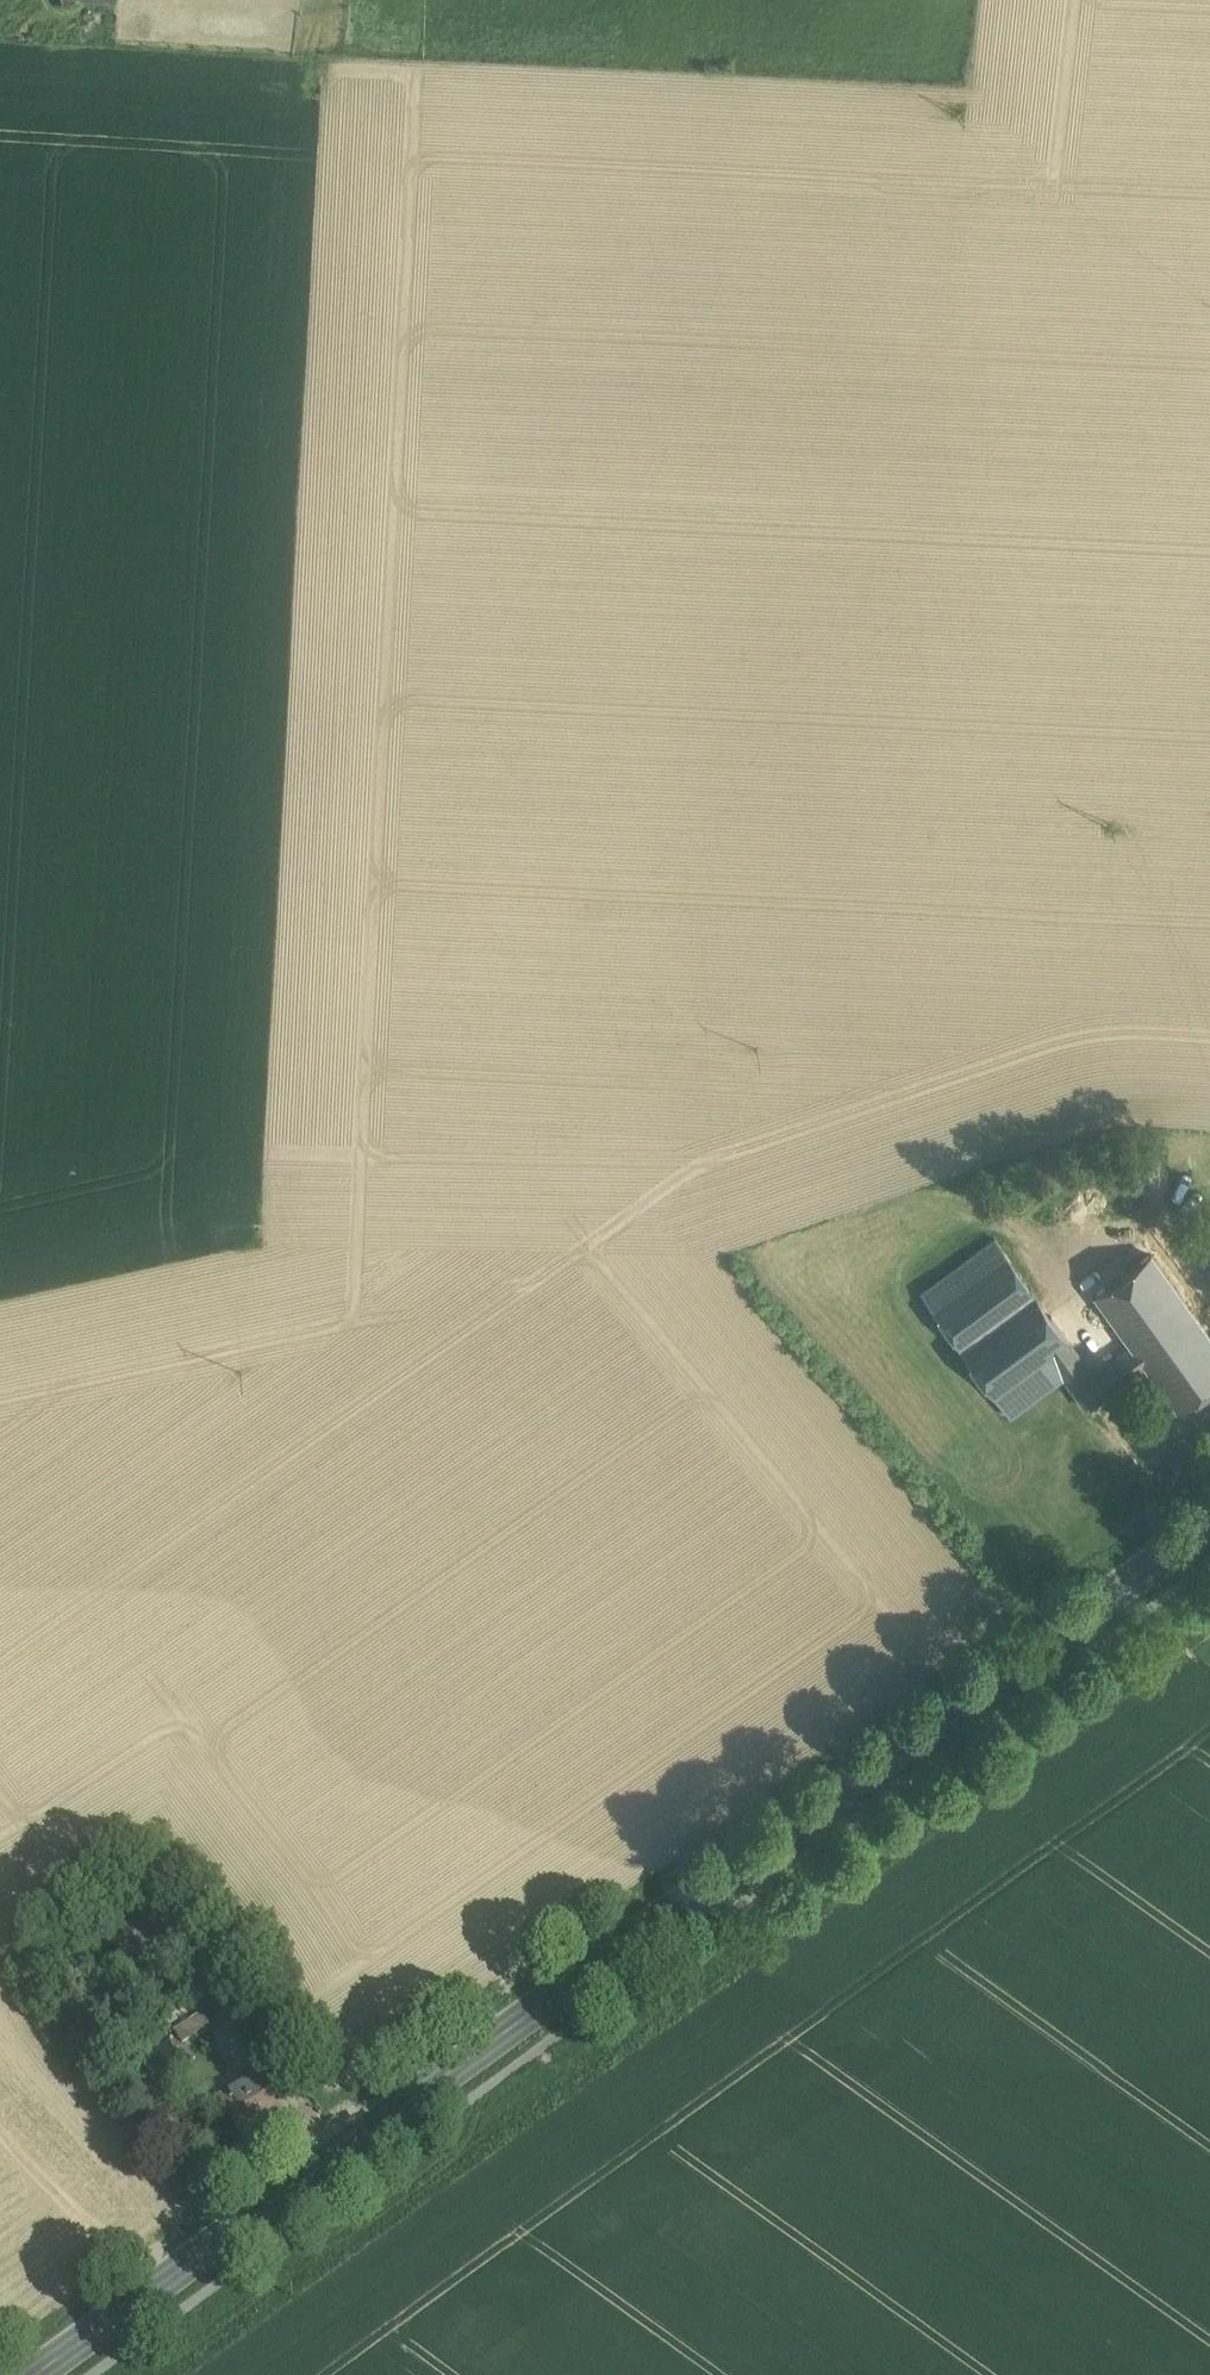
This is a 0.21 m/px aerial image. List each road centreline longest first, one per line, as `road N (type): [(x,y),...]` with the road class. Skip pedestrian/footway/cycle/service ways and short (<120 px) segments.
road 1 (primary): [(1209,1517),(600,1955),(36,2374)]

